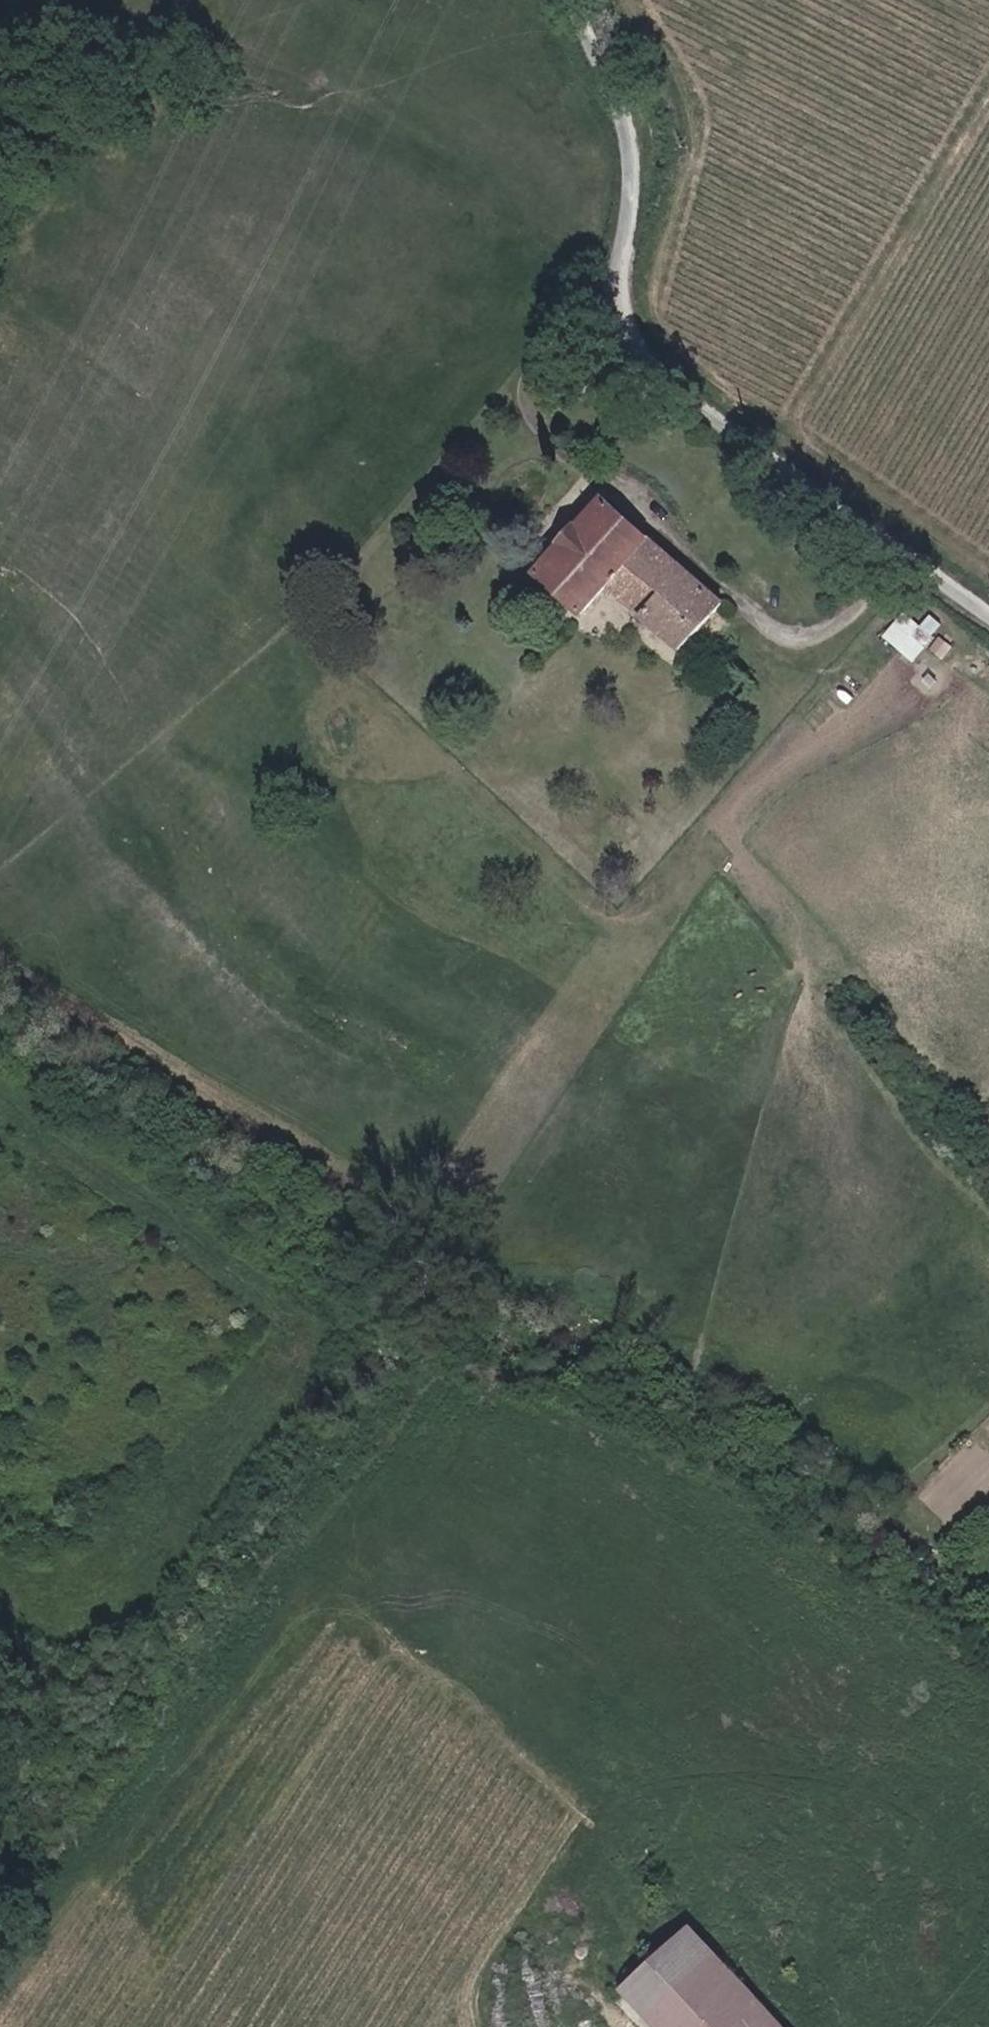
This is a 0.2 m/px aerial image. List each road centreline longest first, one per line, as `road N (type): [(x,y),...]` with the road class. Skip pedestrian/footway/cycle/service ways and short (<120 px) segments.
road 1 (unclassified): [(988,613),(688,397),(650,357),(629,296),(640,147),(629,104),(579,0)]

